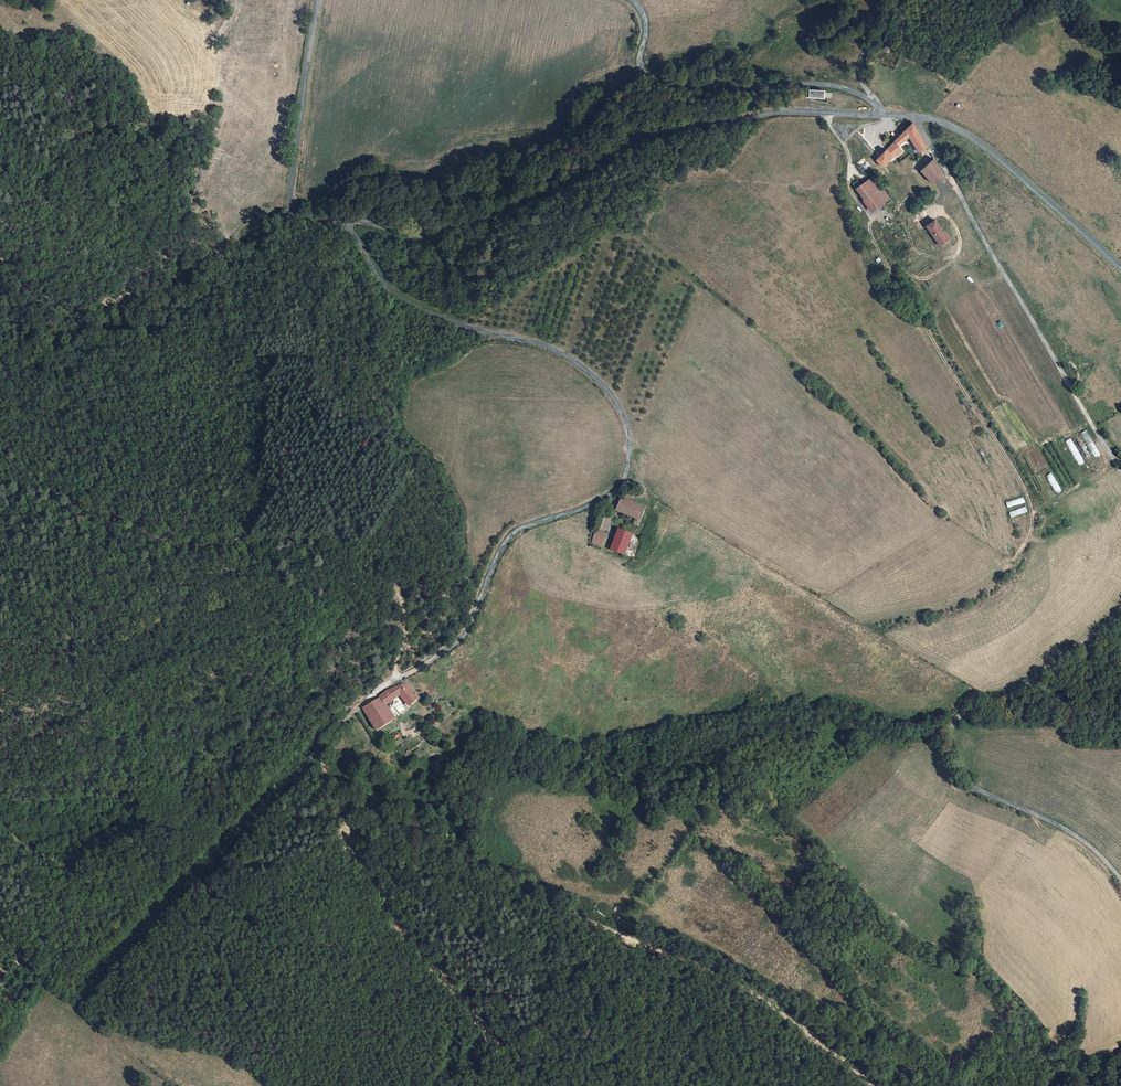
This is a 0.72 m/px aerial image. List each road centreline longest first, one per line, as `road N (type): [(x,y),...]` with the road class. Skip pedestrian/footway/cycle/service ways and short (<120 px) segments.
road 1 (unclassified): [(371,696),(465,633),(509,537),(620,487),(628,458),(612,393),(581,366),(396,296),(346,221)]
road 2 (track): [(371,696),(334,730),(323,760),(326,782),(361,822),(717,972),(791,1018),(875,1085)]
road 3 (tertiary): [(346,221),(422,236),(449,231),(681,132),(776,112),(882,115)]
road 4 (unclassified): [(1120,879),(1069,831),(965,781),(951,735),(959,716),(1006,695),(1120,607)]
road 5 (unclassified): [(1120,471),(919,117)]
road 6 (track): [(535,1085),(403,925),(361,860),(342,806)]
road 7 (unclassified): [(882,115),(874,101),(816,85),(647,77),(640,62),(646,24),(633,0)]
road 8 (tertiary): [(318,0),(290,207),(299,226),(346,221)]
road 9 (tertiary): [(919,117),(967,133),(994,154),(1120,270)]

